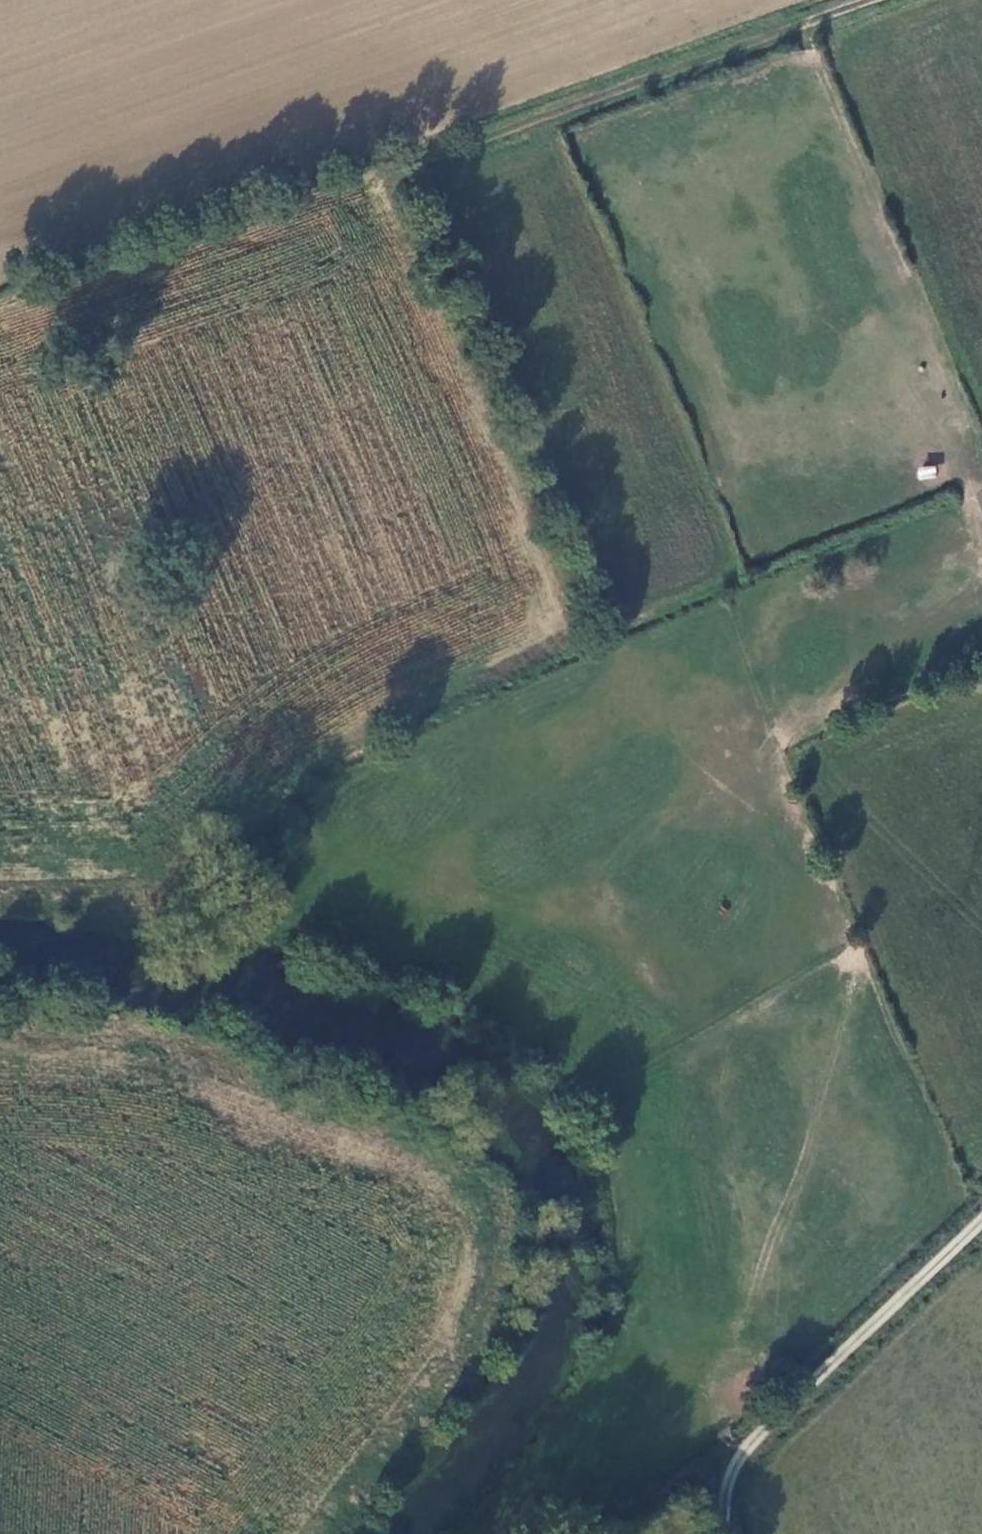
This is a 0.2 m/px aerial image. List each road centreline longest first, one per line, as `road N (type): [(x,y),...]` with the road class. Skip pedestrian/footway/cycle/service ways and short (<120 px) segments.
road 1 (track): [(874,0),(0,319)]
road 2 (track): [(981,1224),(735,1461),(718,1499),(723,1533)]

